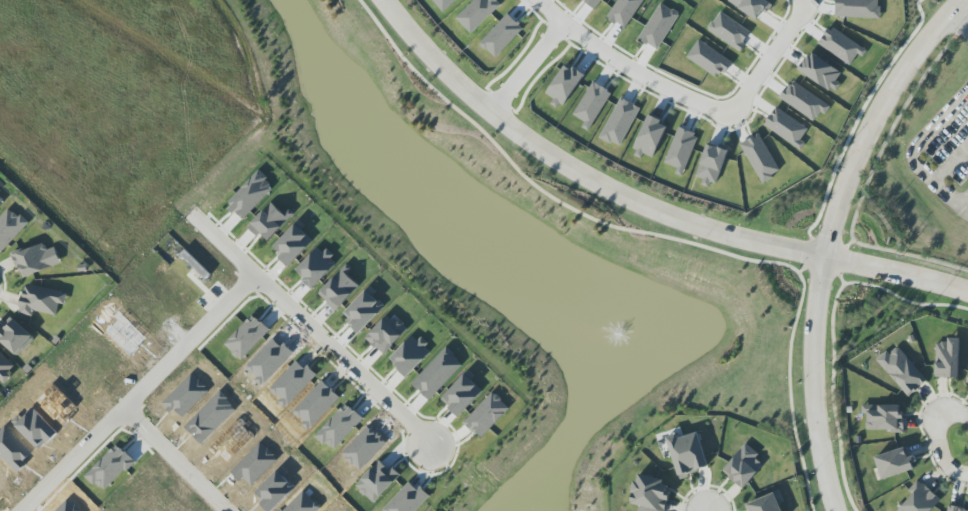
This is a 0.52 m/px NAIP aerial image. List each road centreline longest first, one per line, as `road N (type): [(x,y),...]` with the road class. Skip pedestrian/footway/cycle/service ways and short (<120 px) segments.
road 1 (tertiary): [(836,510),(812,370),(817,291),(857,150),(922,41),(959,0)]
road 2 (residential): [(826,255),(697,226),(516,134),(430,59),(382,0)]
road 3 (residential): [(495,115),(557,30),(659,93),(736,115),(796,27),(797,0)]
road 4 (residential): [(126,417),(255,283),(434,453)]
road 5 (residential): [(225,510),(126,417),(32,510)]
road 6 (residential): [(967,293),(826,255)]

